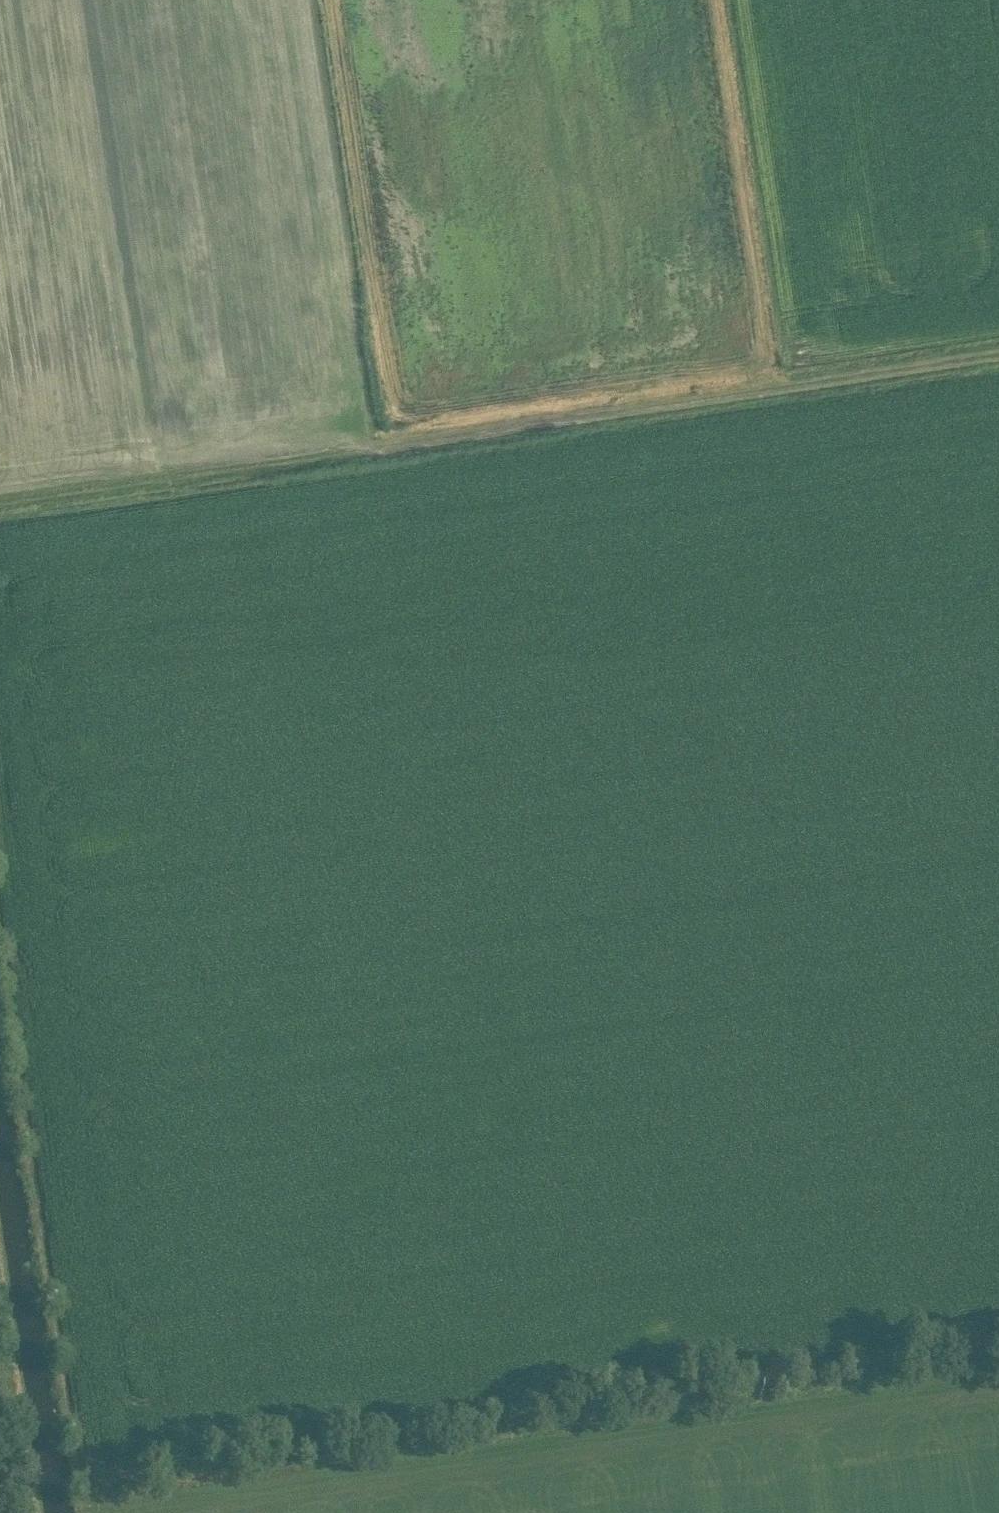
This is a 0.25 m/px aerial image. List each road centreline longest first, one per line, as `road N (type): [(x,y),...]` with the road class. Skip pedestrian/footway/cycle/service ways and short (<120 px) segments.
road 1 (track): [(93,487),(998,354)]
road 2 (track): [(175,1498),(998,1382)]
road 3 (track): [(0,1313),(29,1512)]

